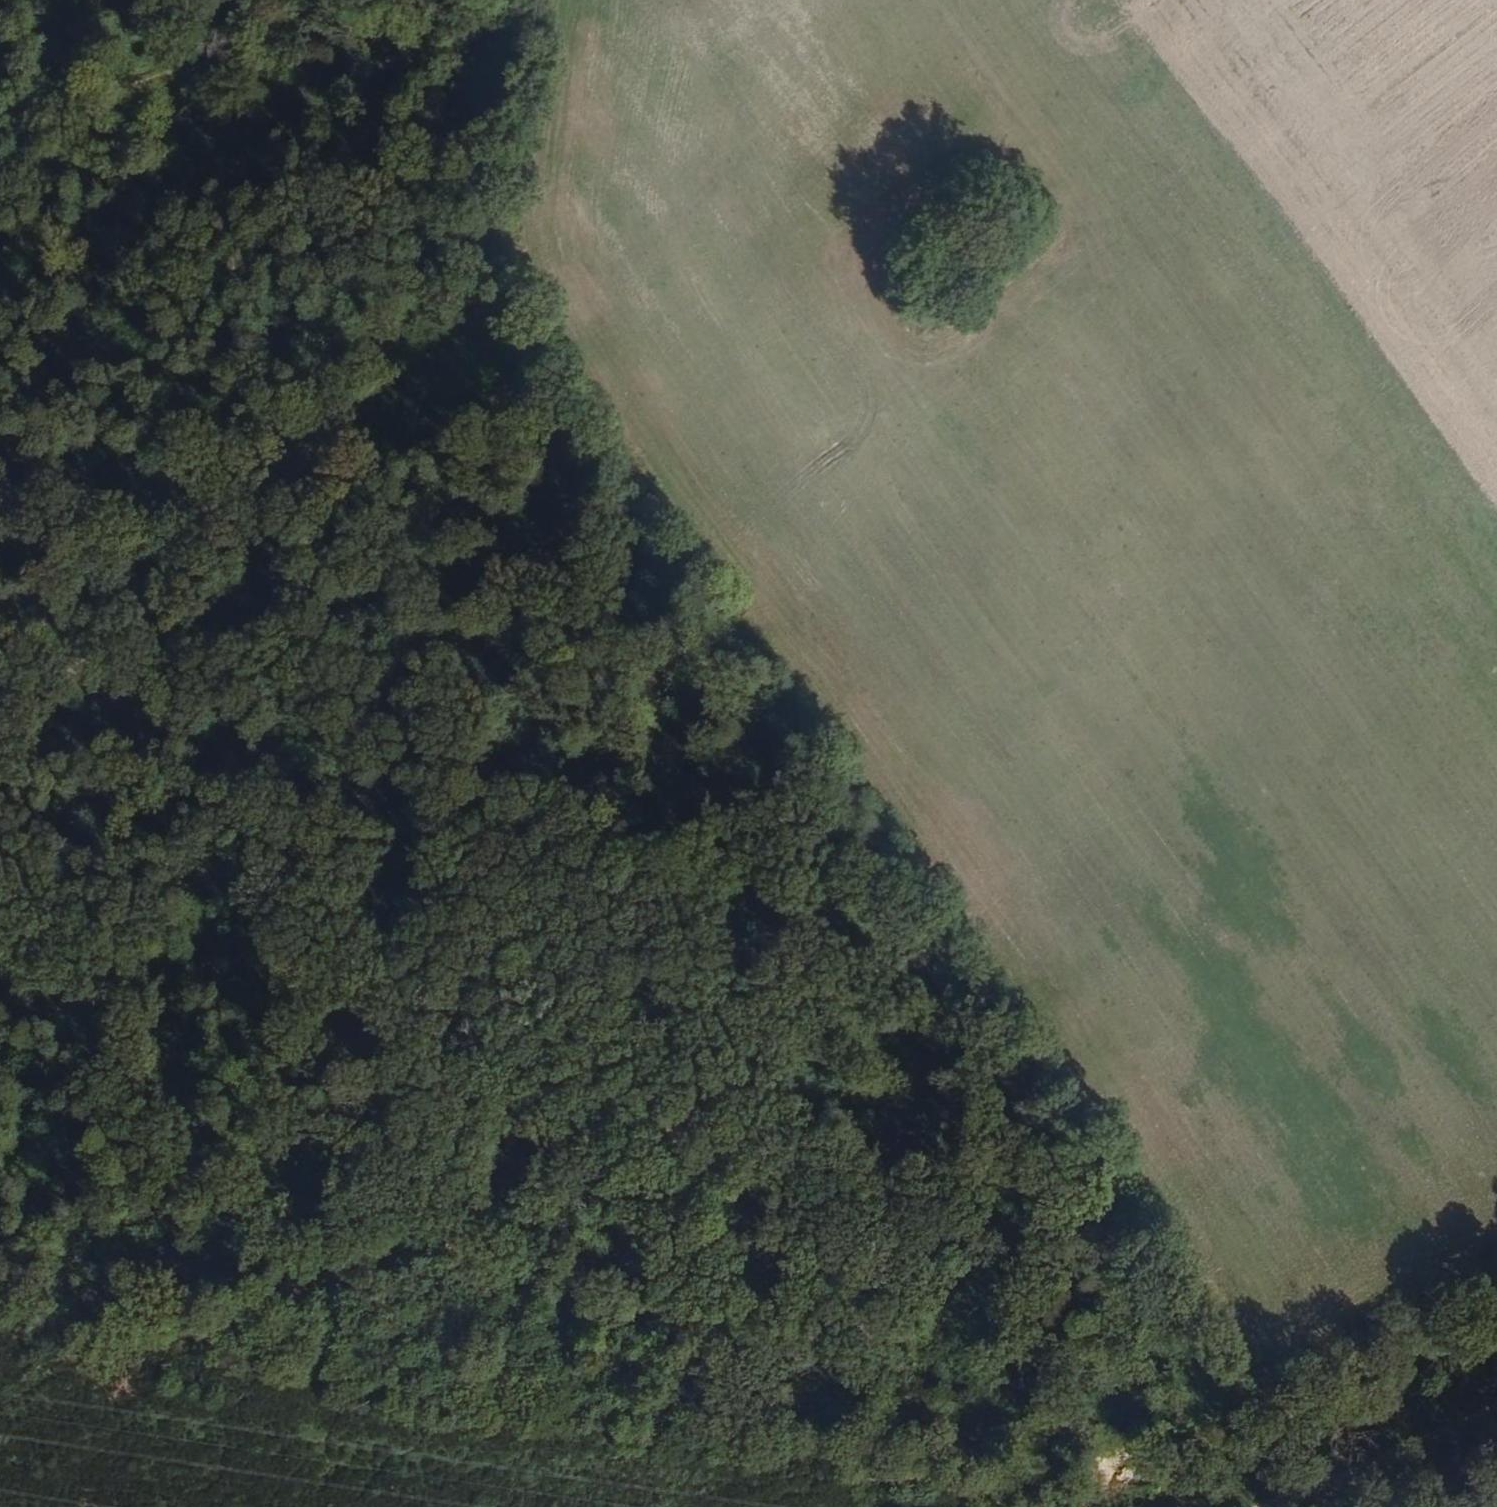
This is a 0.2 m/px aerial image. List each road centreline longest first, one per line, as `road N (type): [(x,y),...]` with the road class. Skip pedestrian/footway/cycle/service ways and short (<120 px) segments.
road 1 (track): [(455,0),(377,31),(0,125)]
road 2 (track): [(1496,1412),(1405,1456),(1263,1506)]

